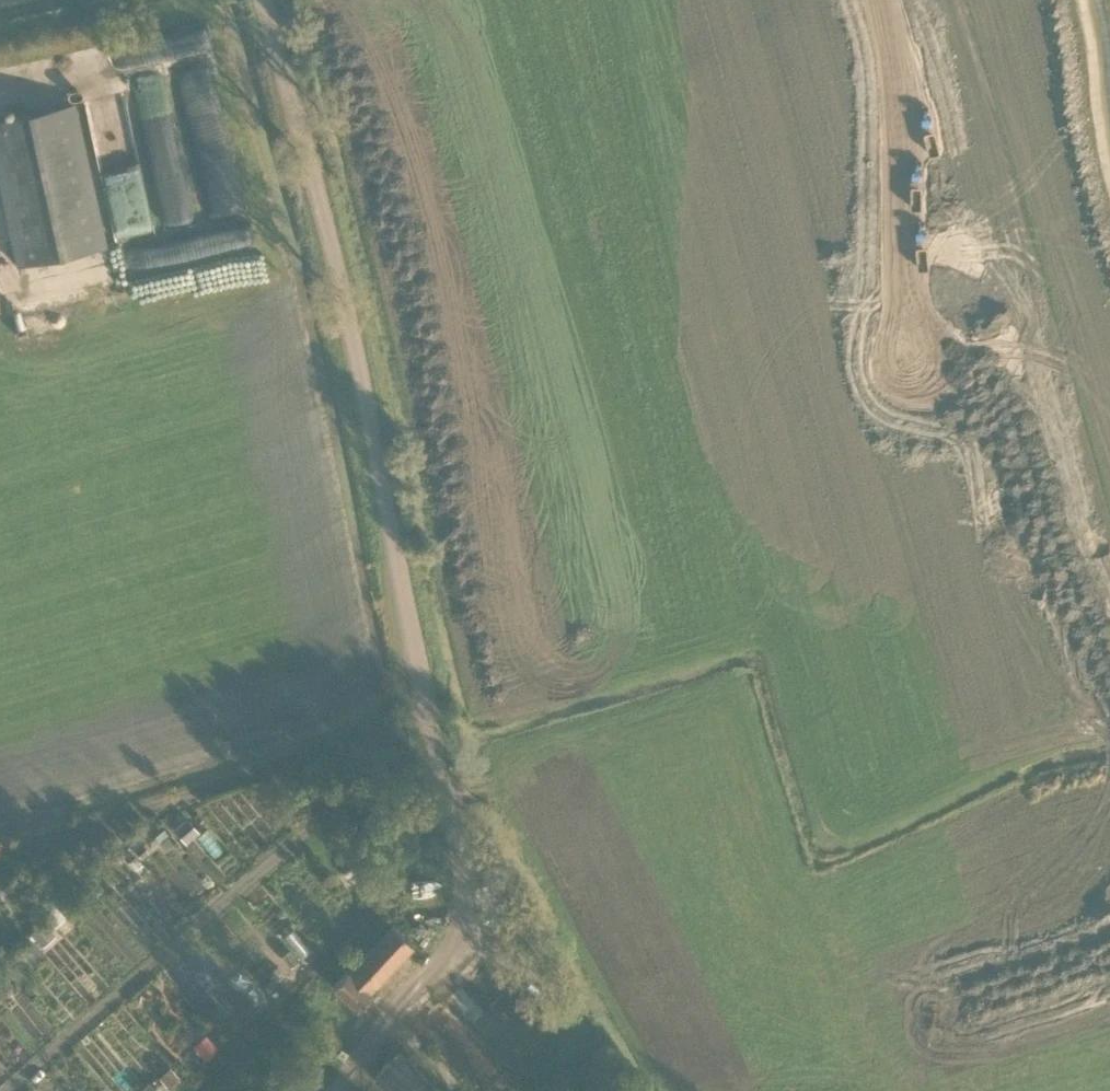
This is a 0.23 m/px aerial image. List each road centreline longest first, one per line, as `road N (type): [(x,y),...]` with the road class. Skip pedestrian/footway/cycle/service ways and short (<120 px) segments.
road 1 (residential): [(1109,664),(1046,527),(1020,439),(920,360),(898,276),(898,54),(883,0)]
road 2 (track): [(6,1090),(316,824),(365,777),(401,726)]
road 3 (track): [(429,717),(0,854)]
road 4 (residential): [(990,993),(1109,951)]

